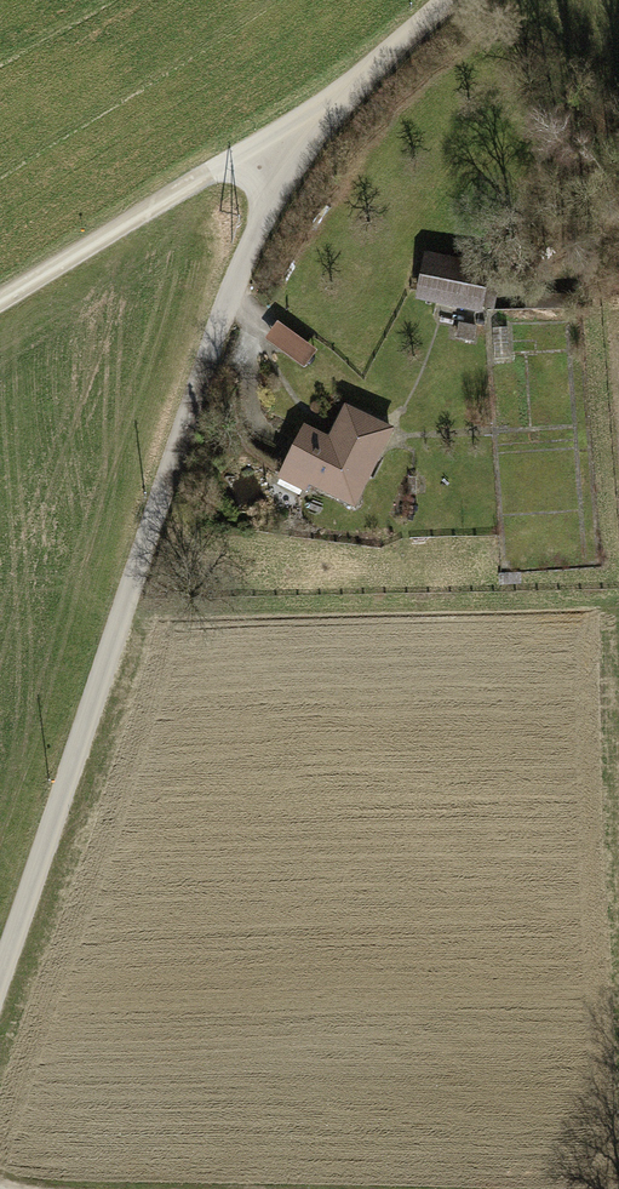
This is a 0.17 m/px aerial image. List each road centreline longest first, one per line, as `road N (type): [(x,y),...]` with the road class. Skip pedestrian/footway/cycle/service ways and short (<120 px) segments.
road 1 (unclassified): [(452,0),(310,125),(252,242),(0,978)]
road 2 (track): [(0,304),(235,157),(310,125)]

